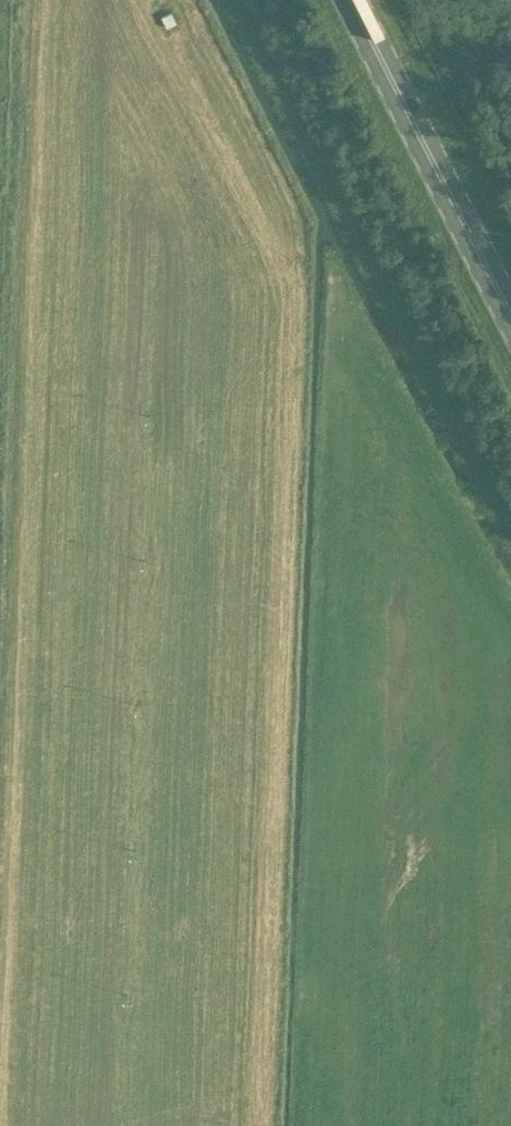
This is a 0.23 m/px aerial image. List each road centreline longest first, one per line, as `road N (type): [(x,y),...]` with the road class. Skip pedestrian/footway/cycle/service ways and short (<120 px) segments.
road 1 (primary): [(510,312),(353,0)]

